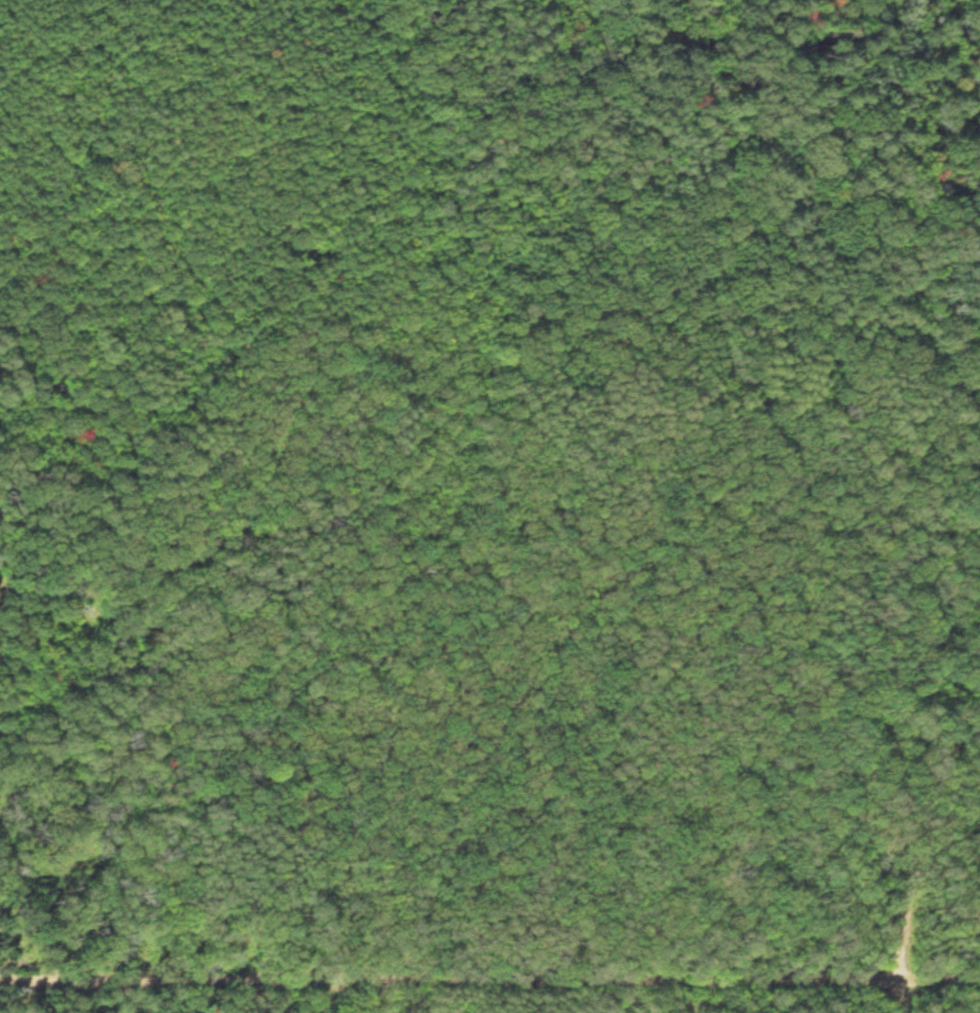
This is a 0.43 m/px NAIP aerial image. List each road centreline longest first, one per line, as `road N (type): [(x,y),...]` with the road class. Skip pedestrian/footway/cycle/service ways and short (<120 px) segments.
road 1 (track): [(979,977),(0,979)]
road 2 (residential): [(911,1012),(909,916),(933,773),(979,618)]

